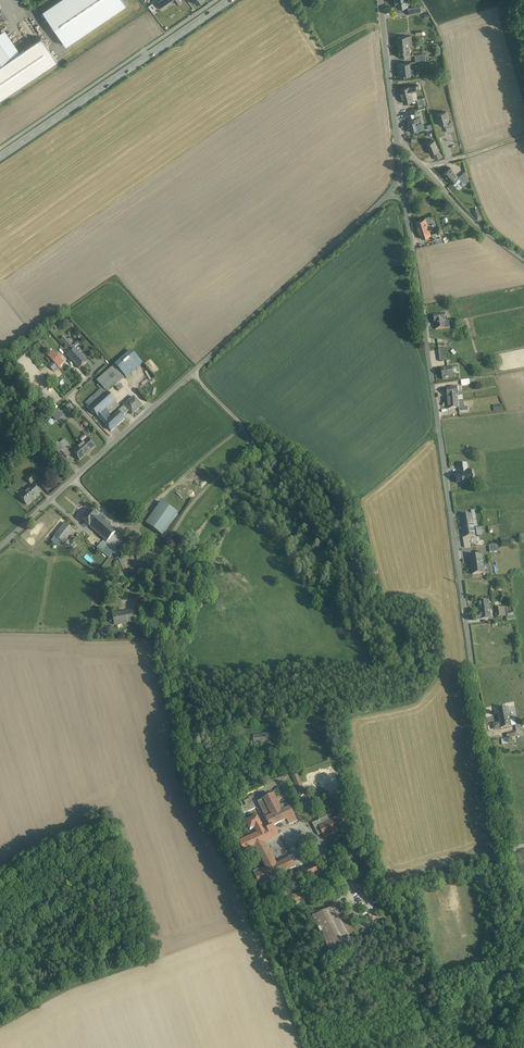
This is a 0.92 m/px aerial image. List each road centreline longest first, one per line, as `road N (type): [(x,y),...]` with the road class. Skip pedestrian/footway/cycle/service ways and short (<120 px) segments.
road 1 (unclassified): [(509,845),(478,706),(406,202)]
road 2 (unclassified): [(388,196),(0,544)]
road 3 (secondary): [(0,157),(230,0)]
road 4 (unclassified): [(509,845),(522,934),(506,1047)]
road 5 (track): [(0,1027),(67,988),(148,962)]
road 6 (unclassified): [(523,259),(413,157)]
road 7 (unclassified): [(396,129),(381,0)]

